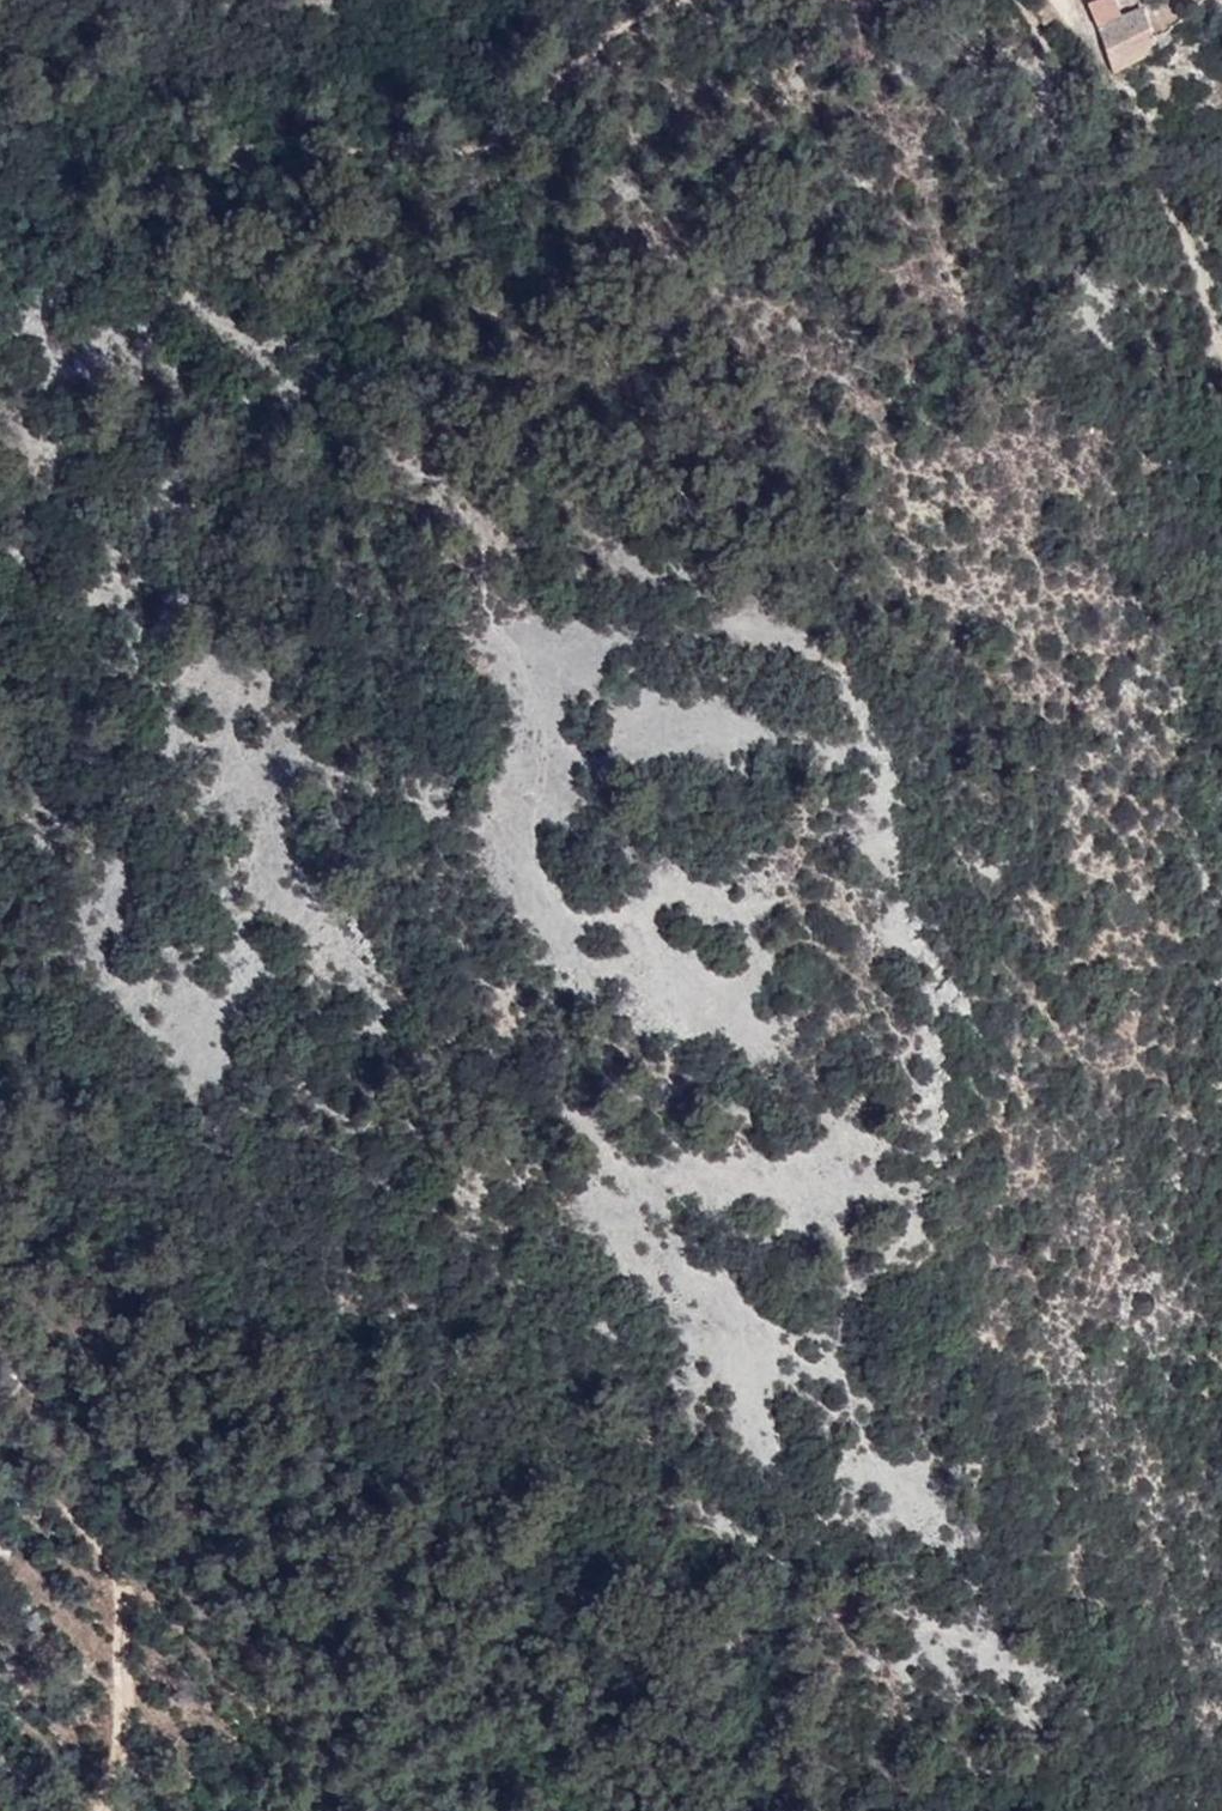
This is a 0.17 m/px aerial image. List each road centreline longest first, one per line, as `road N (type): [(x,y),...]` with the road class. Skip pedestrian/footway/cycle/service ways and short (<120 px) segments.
road 1 (track): [(732,0),(611,19),(490,142),(265,135),(0,251)]
road 2 (track): [(104,1810),(116,1794),(129,1580),(0,1431)]

